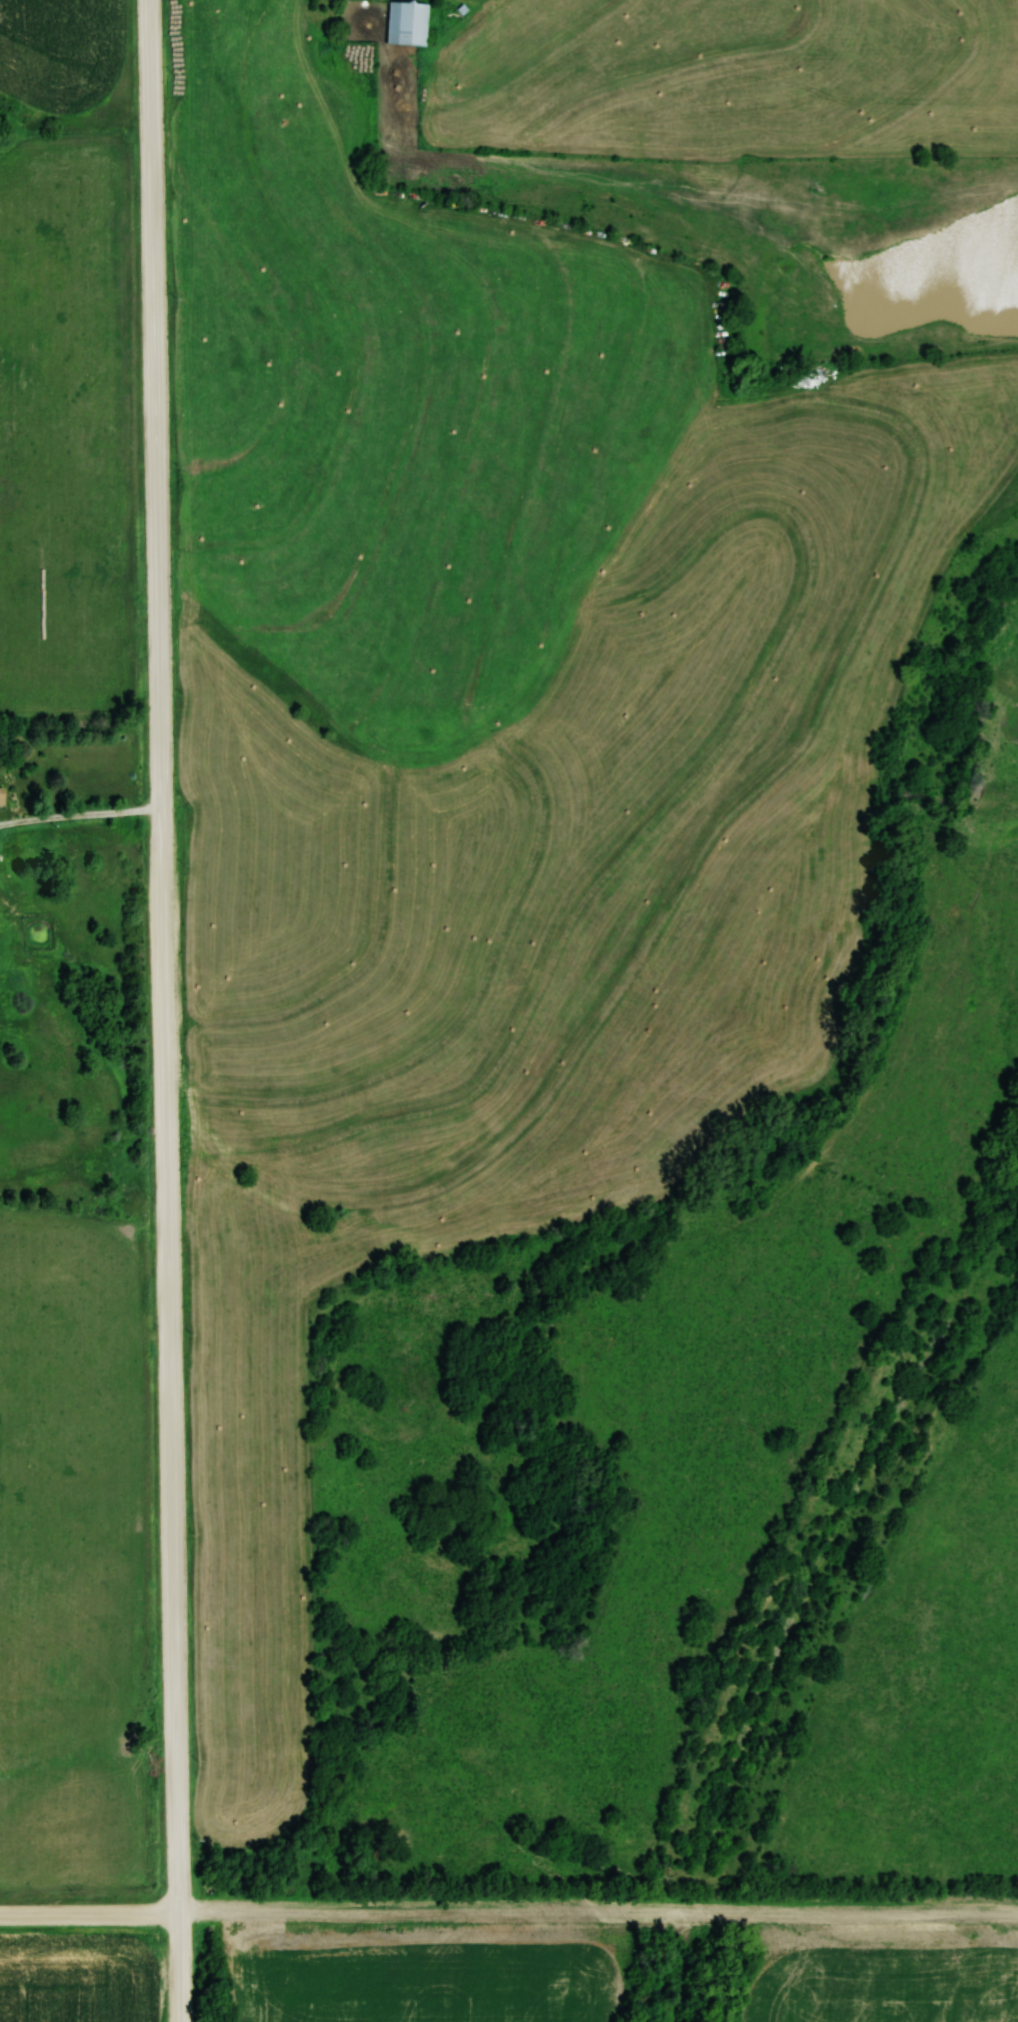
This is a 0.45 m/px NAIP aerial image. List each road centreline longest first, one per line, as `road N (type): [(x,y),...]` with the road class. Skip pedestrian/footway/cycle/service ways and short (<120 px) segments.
road 1 (tertiary): [(180,2021),(146,0)]
road 2 (residential): [(1017,1916),(0,1915)]

